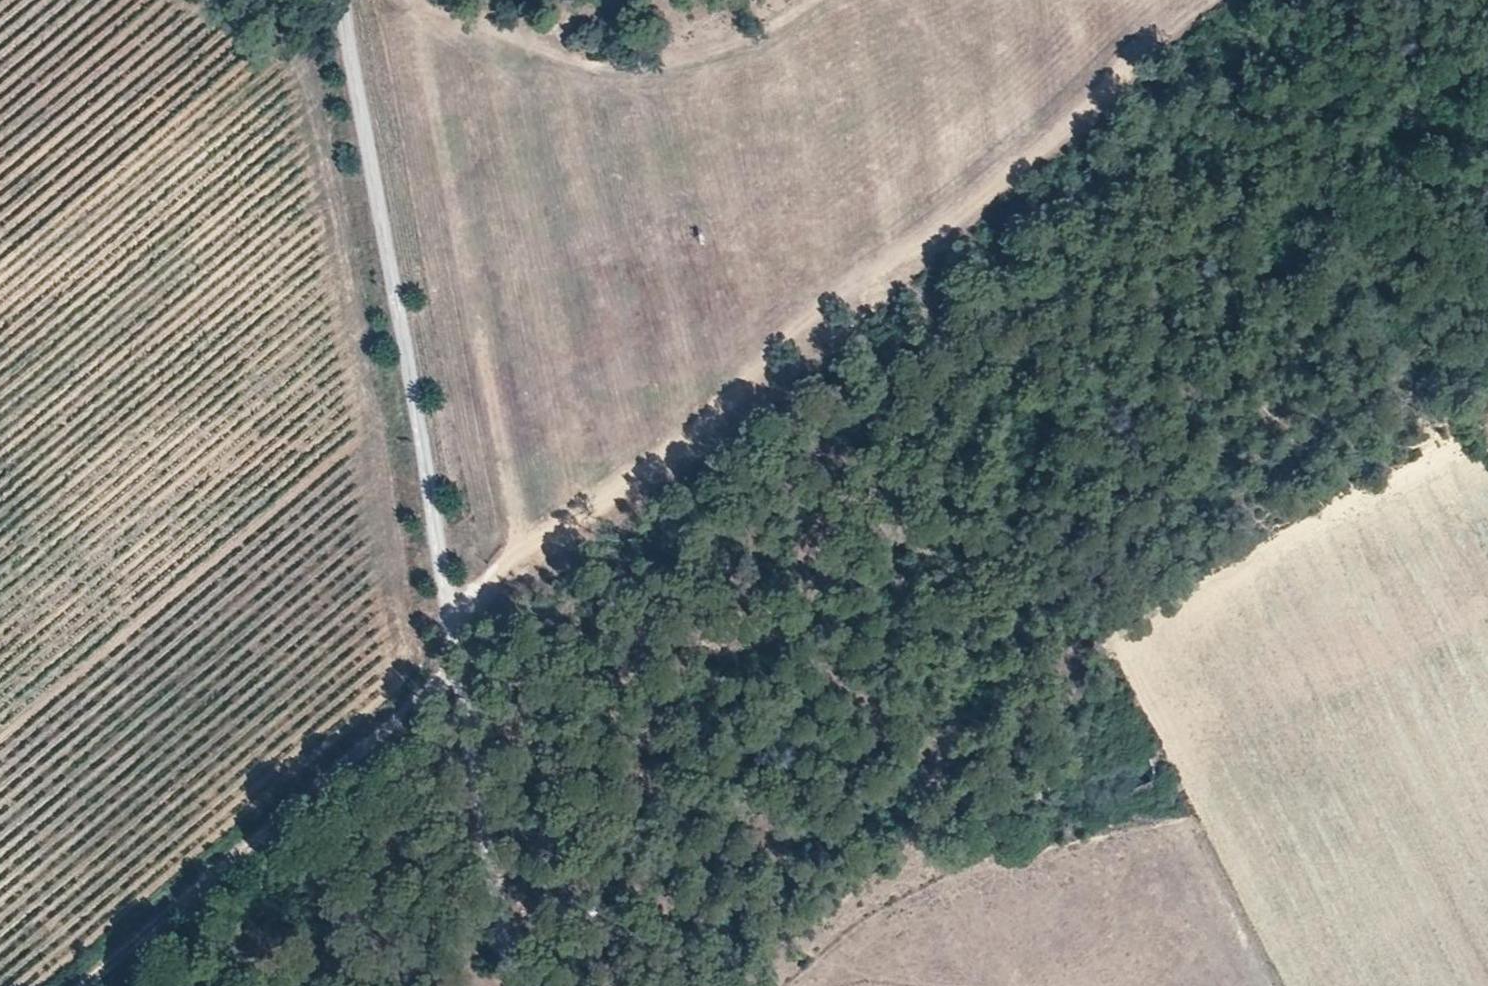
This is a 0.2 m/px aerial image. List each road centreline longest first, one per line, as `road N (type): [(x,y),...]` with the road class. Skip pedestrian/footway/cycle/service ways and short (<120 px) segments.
road 1 (unclassified): [(516,985),(344,0)]
road 2 (track): [(76,985),(463,655)]

